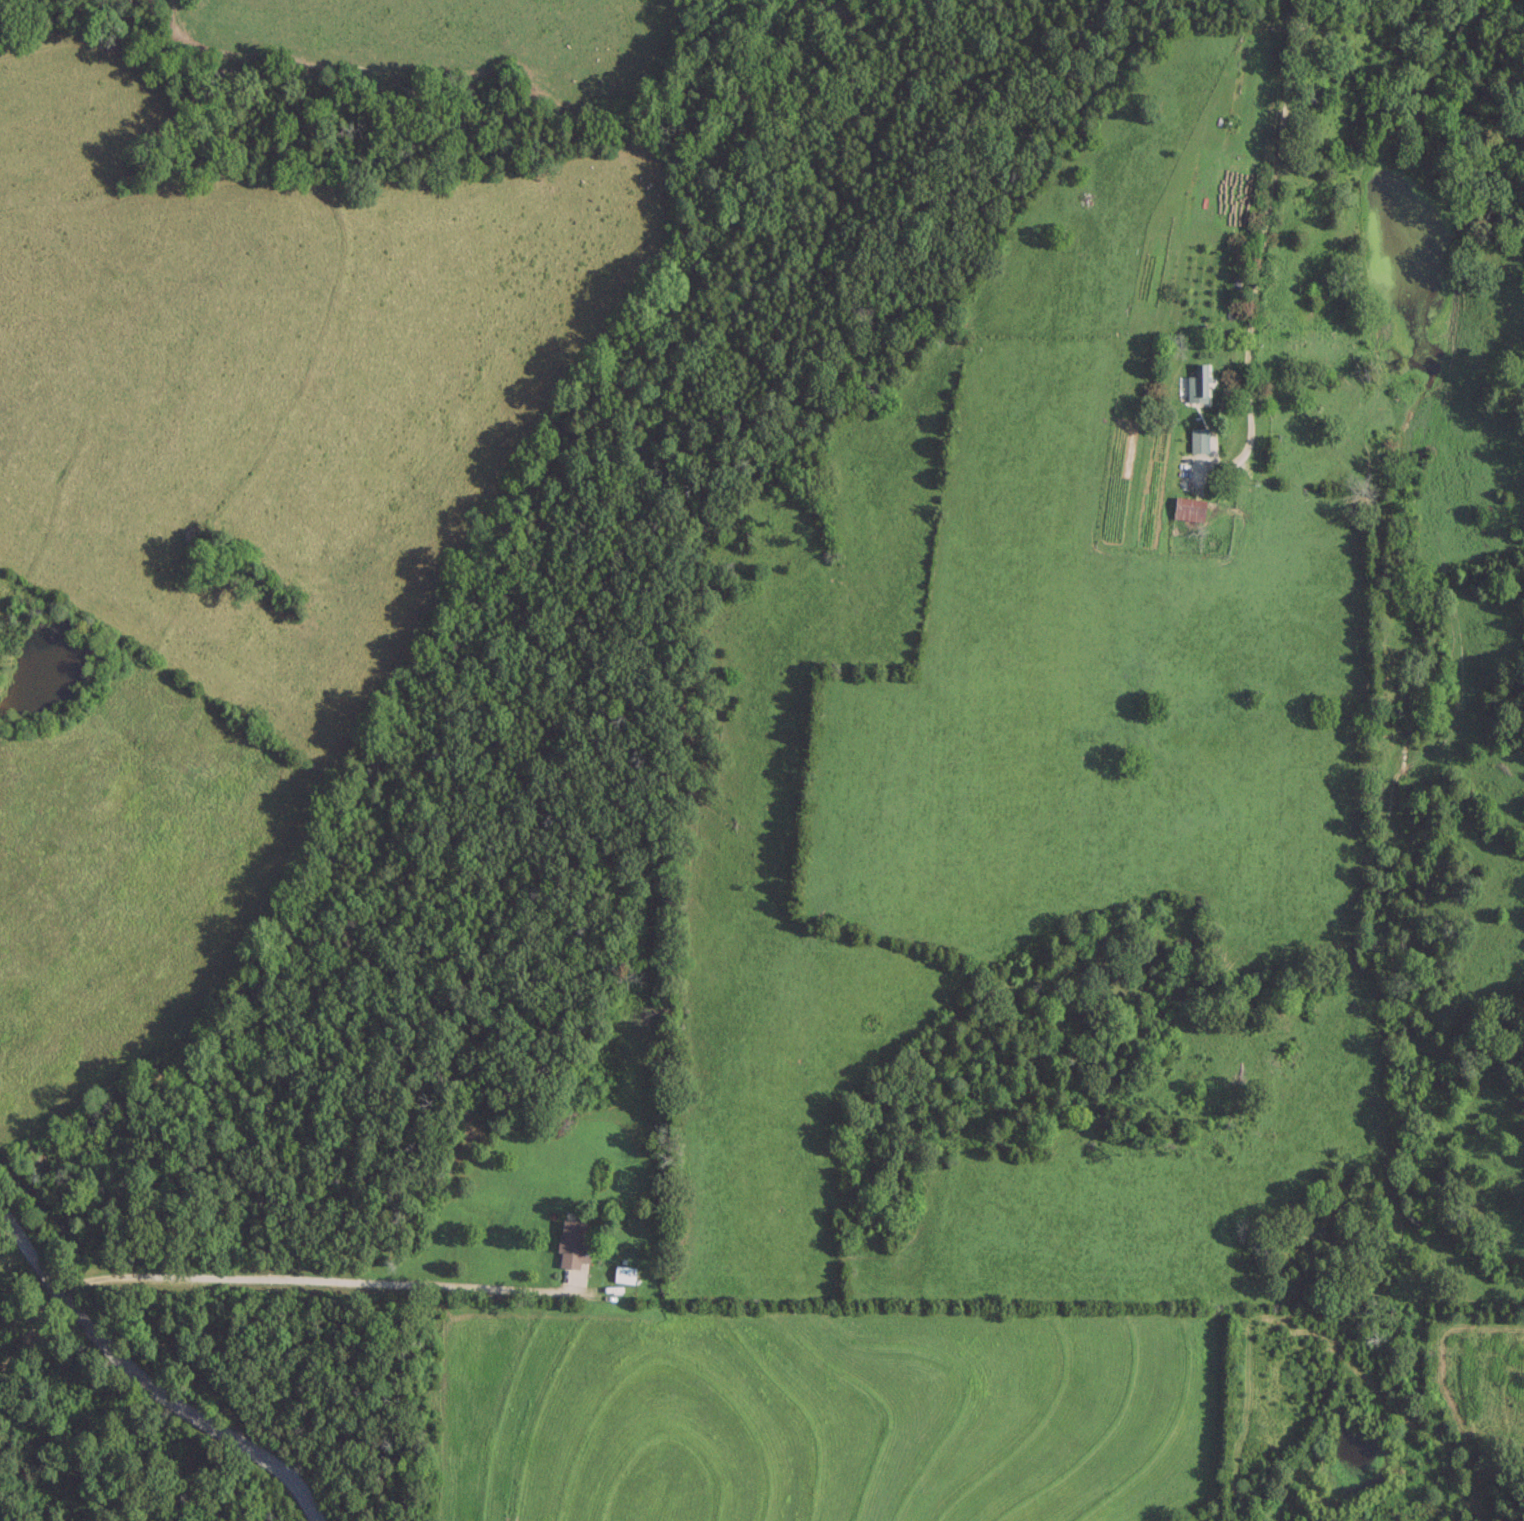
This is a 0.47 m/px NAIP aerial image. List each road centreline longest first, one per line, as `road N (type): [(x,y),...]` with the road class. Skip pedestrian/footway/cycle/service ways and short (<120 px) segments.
road 1 (residential): [(1243,458),(1251,431),(1249,345),(1281,107),(1310,0)]
road 2 (residential): [(316,1520),(284,1477),(139,1377),(66,1300),(0,1207)]

